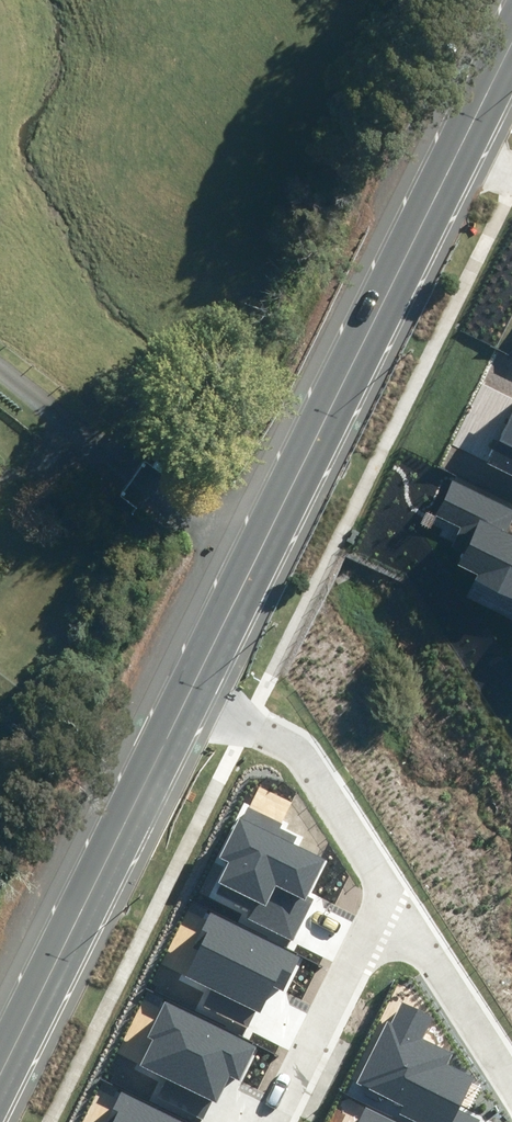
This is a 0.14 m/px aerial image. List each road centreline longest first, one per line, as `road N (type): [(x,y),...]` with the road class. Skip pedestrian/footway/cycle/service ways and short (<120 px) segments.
road 1 (tertiary): [(189,678),(511,20)]
road 2 (tertiary): [(0,1065),(189,678)]
road 3 (track): [(252,551),(0,361)]
road 4 (residential): [(388,898),(289,741),(252,710),(189,678)]
road 5 (residential): [(279,1121),(388,898)]
road 6 (residential): [(511,1094),(388,898)]

